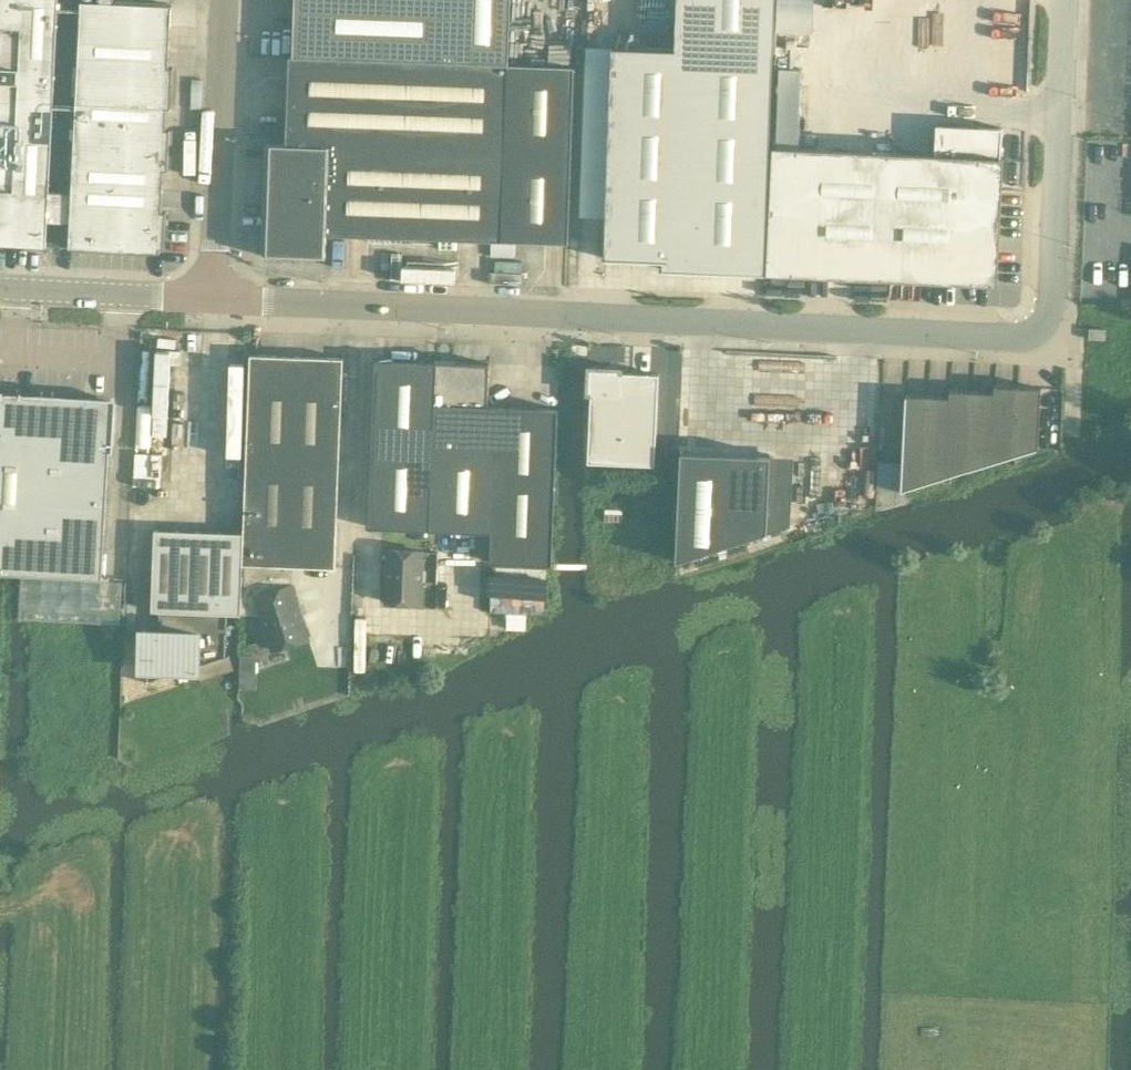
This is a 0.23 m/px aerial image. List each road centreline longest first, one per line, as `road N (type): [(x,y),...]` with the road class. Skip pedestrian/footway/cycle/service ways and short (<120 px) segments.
road 1 (unclassified): [(515,314),(1048,337),(1069,0)]
road 2 (unclassified): [(515,314),(215,297)]
road 3 (unclassified): [(215,297),(226,0)]
road 4 (unclassified): [(215,297),(0,289)]

